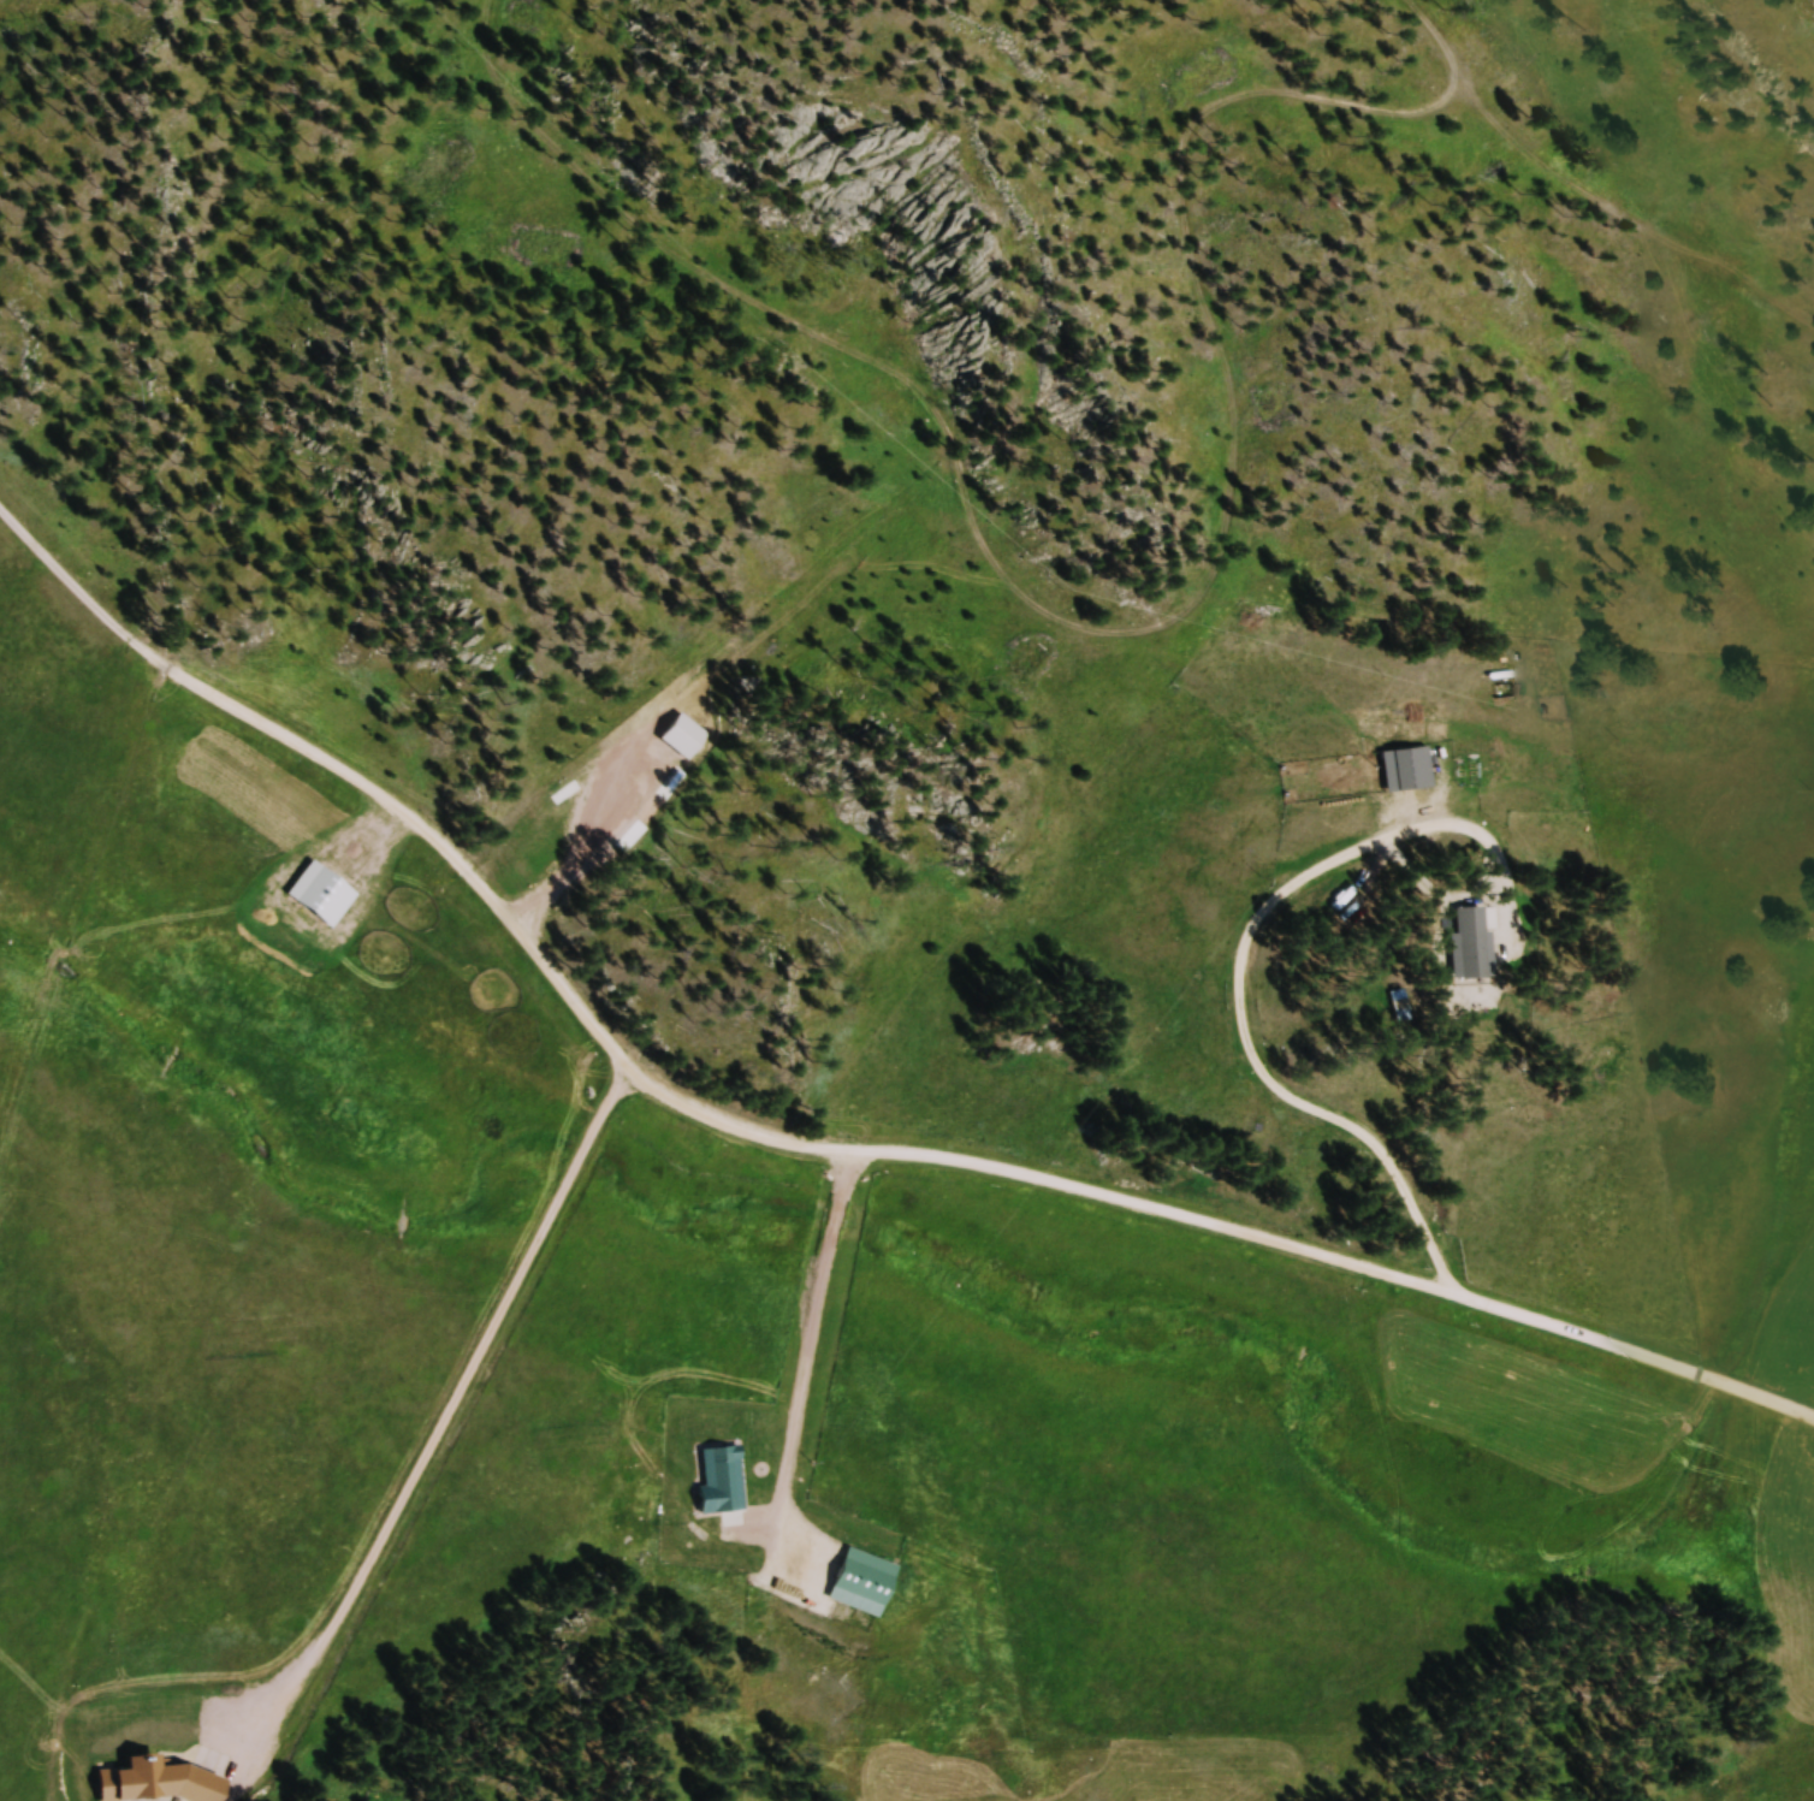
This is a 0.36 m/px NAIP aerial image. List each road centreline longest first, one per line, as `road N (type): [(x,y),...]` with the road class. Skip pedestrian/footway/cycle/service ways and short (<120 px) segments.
road 1 (residential): [(1813,1418),(1435,1284),(996,1165),(746,1126),(633,1077),(397,807),(102,630),(0,522)]

